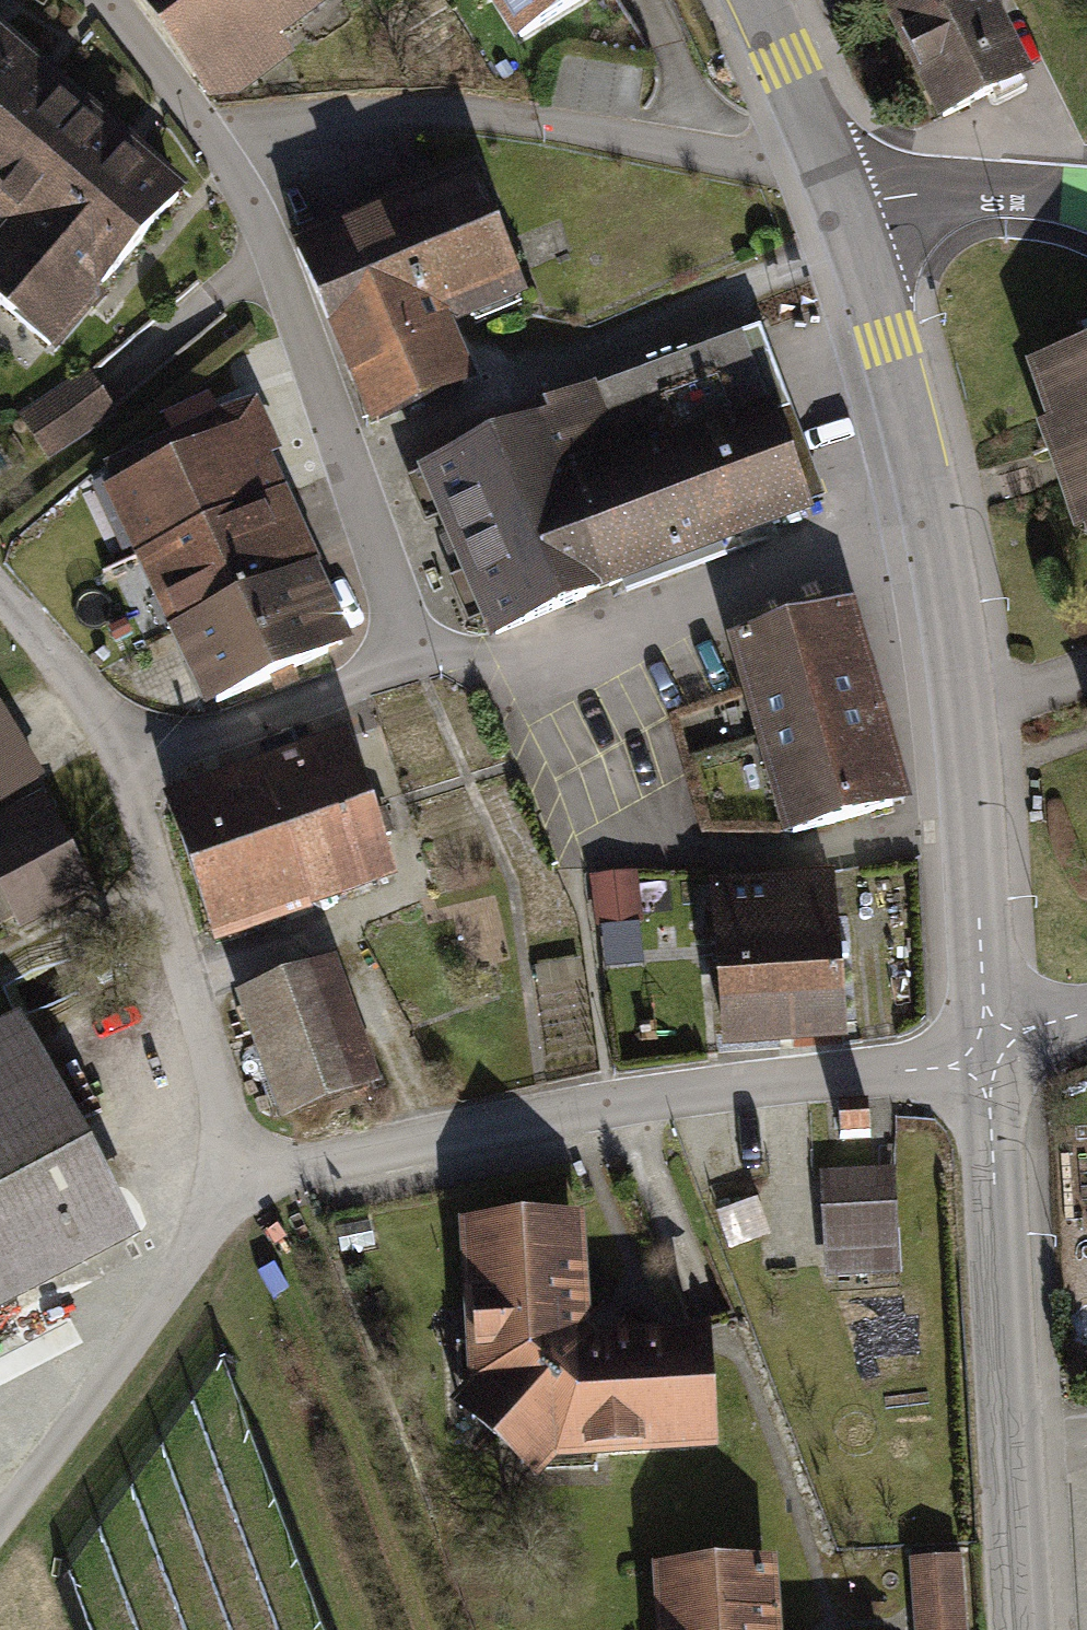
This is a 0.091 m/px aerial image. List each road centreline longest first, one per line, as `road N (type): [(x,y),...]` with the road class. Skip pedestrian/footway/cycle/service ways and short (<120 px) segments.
road 1 (tertiary): [(987,1049),(964,677),(935,525),(846,202)]
road 2 (residential): [(236,1167),(304,1168),(571,1110),(895,1072),(987,1049)]
road 3 (residential): [(0,591),(96,709),(123,762),(236,1167)]
road 4 (residential): [(827,155),(765,163),(473,112),(210,134)]
road 5 (tertiary): [(1022,1629),(987,1049)]
road 6 (residential): [(210,134),(274,256),(414,656)]
road 7 (unclassified): [(0,1527),(162,1312),(236,1167)]
road 8 (tertiary): [(1086,198),(976,190),(846,202)]
road 9 (tertiary): [(827,155),(757,0)]
road 10 (residential): [(110,0),(210,134)]

